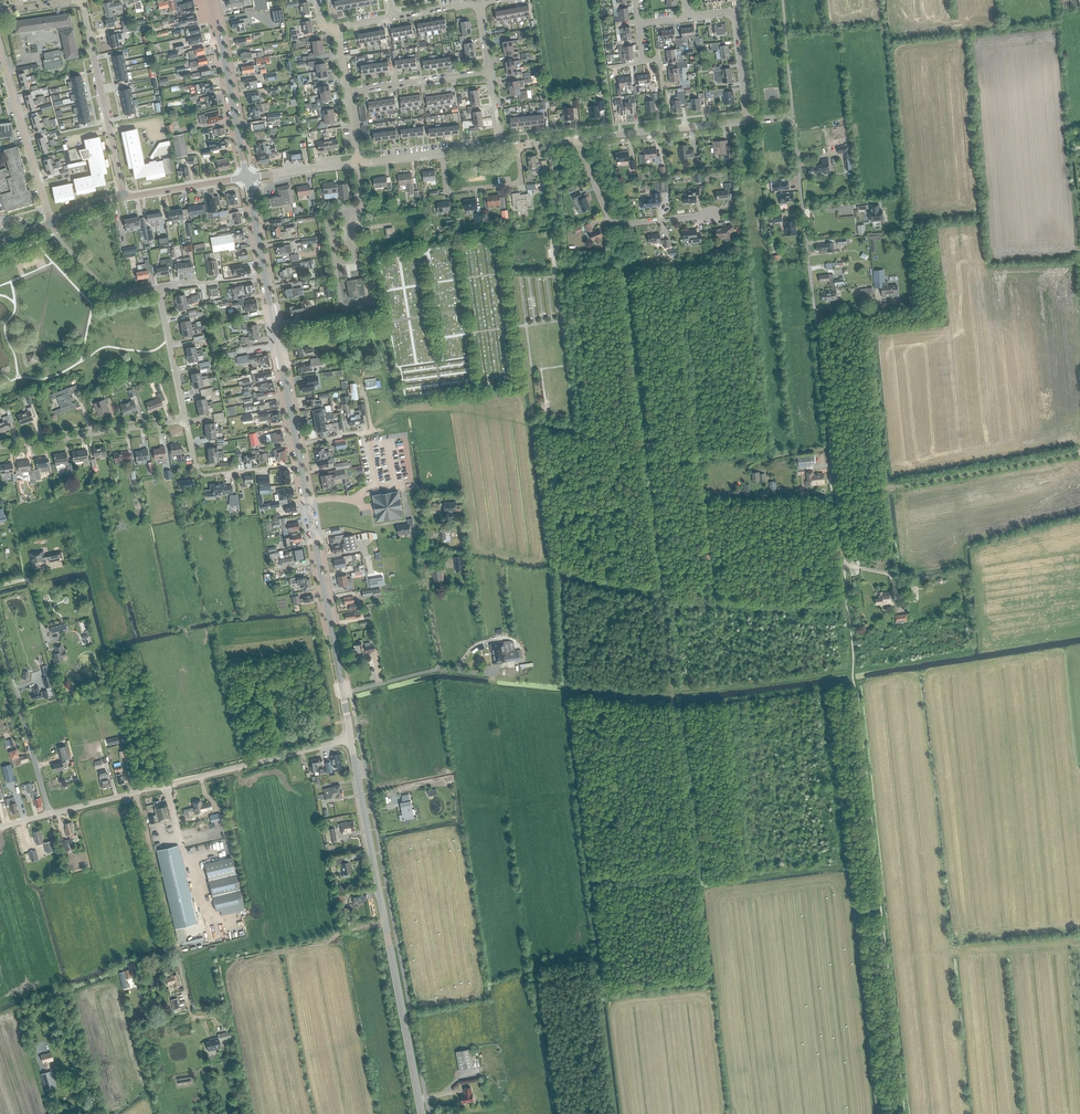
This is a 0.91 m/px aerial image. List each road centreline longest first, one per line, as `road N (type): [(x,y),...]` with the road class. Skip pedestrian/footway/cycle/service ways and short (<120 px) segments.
road 1 (track): [(854,683),(675,707),(570,699),(607,987),(706,975),(698,880)]
road 2 (track): [(554,266),(634,278),(692,875)]
road 3 (tertiary): [(351,739),(247,177)]
road 4 (track): [(533,425),(549,551),(564,571),(569,683),(673,693),(853,670)]
road 5 (track): [(660,570),(668,572),(676,597),(713,596),(675,270)]
road 6 (tertiary): [(421,1113),(351,739)]
road 7 (residential): [(830,448),(793,117)]
road 8 (track): [(596,892),(692,875),(717,881),(832,867),(841,860),(850,868),(855,907),(881,906)]
road 9 (unclassified): [(50,814),(351,739)]
road 10 (track): [(627,271),(743,267),(762,450)]
road 11 (track): [(882,912),(856,917),(877,1102),(904,1100)]
road 12 (track): [(533,425),(697,457),(762,452)]
road 13 (track): [(892,547),(867,331)]
road 14 (track): [(603,956),(535,971),(557,1113)]
road 15 (residential): [(124,198),(82,0)]
road 16 (track): [(848,610),(674,609),(672,594)]
road 17 (residential): [(710,215),(612,221),(575,138)]
road 18 (residential): [(0,447),(186,420)]
road 19 (unclassified): [(50,814),(0,634)]
road 20 (tertiary): [(247,177),(211,0)]
road 21 (residential): [(51,222),(0,50)]
road 22 (track): [(841,860),(823,688)]
road 23 (unclassified): [(575,138),(747,121)]
road 24 (residential): [(688,17),(737,17),(747,121)]
road 25 (track): [(110,643),(143,792)]
road 26 (unclassified): [(357,164),(501,147)]
road 27 (residential): [(347,93),(490,71)]
road 28 (residential): [(51,222),(110,294),(159,288)]
road 29 (residential): [(186,420),(159,288)]
road 30 (unclassified): [(124,198),(247,177)]

